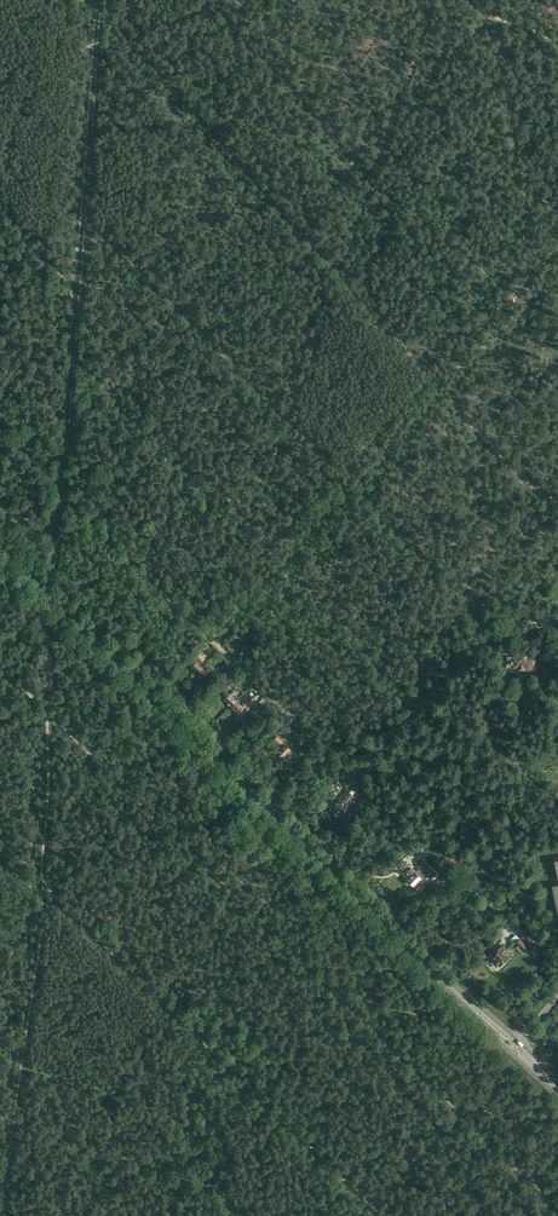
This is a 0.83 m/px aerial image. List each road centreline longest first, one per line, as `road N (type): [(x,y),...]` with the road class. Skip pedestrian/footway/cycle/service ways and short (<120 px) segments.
road 1 (primary): [(511,1048),(0,547)]
road 2 (track): [(557,1211),(65,728)]
road 3 (track): [(48,709),(39,945),(0,1211)]
road 4 (residential): [(557,968),(451,875),(216,643)]
road 5 (track): [(435,0),(287,418)]
road 6 (track): [(120,255),(81,215),(95,10)]
road 7 (track): [(287,418),(120,255)]
road 8 (track): [(287,418),(238,563)]

